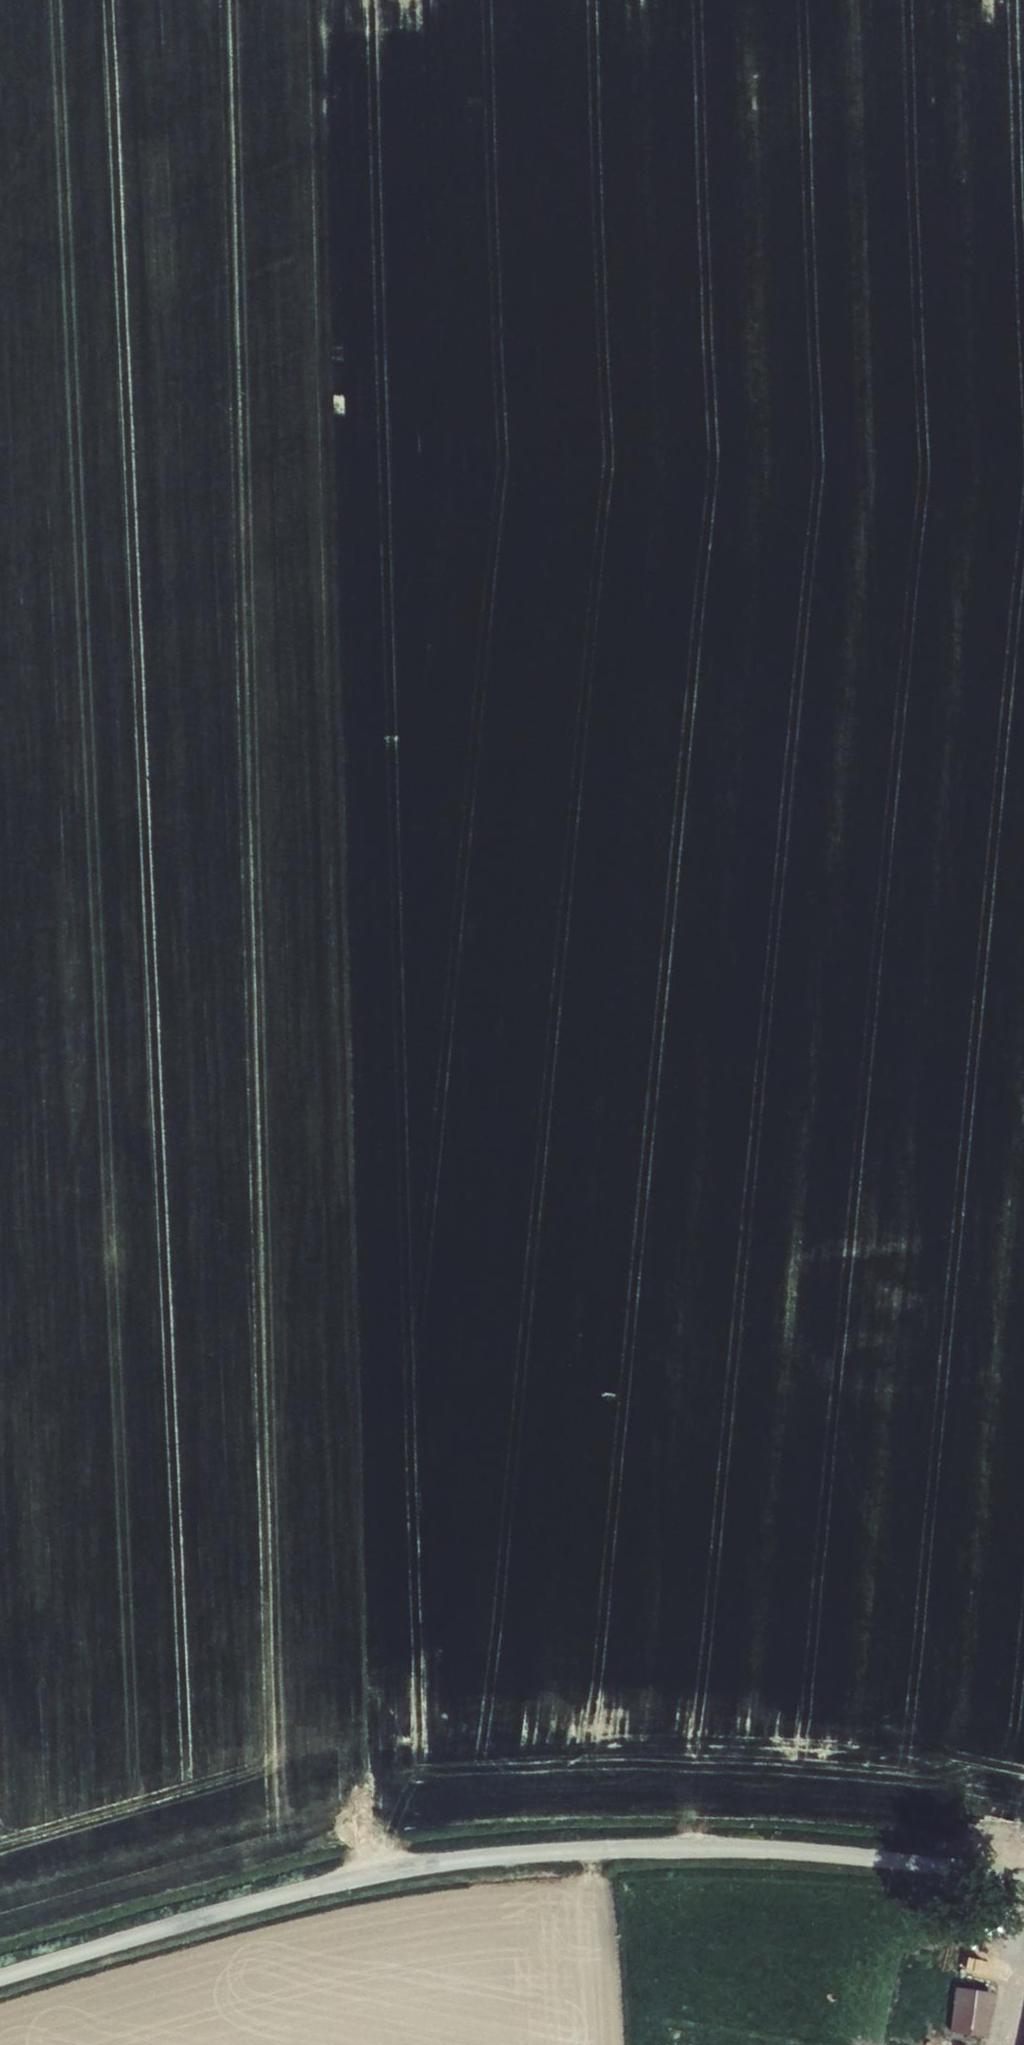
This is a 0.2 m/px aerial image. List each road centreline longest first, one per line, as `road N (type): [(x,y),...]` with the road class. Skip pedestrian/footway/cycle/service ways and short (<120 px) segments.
road 1 (unclassified): [(0,1976),(151,1926),(363,1882),(655,1849),(940,1867),(1023,1881)]

